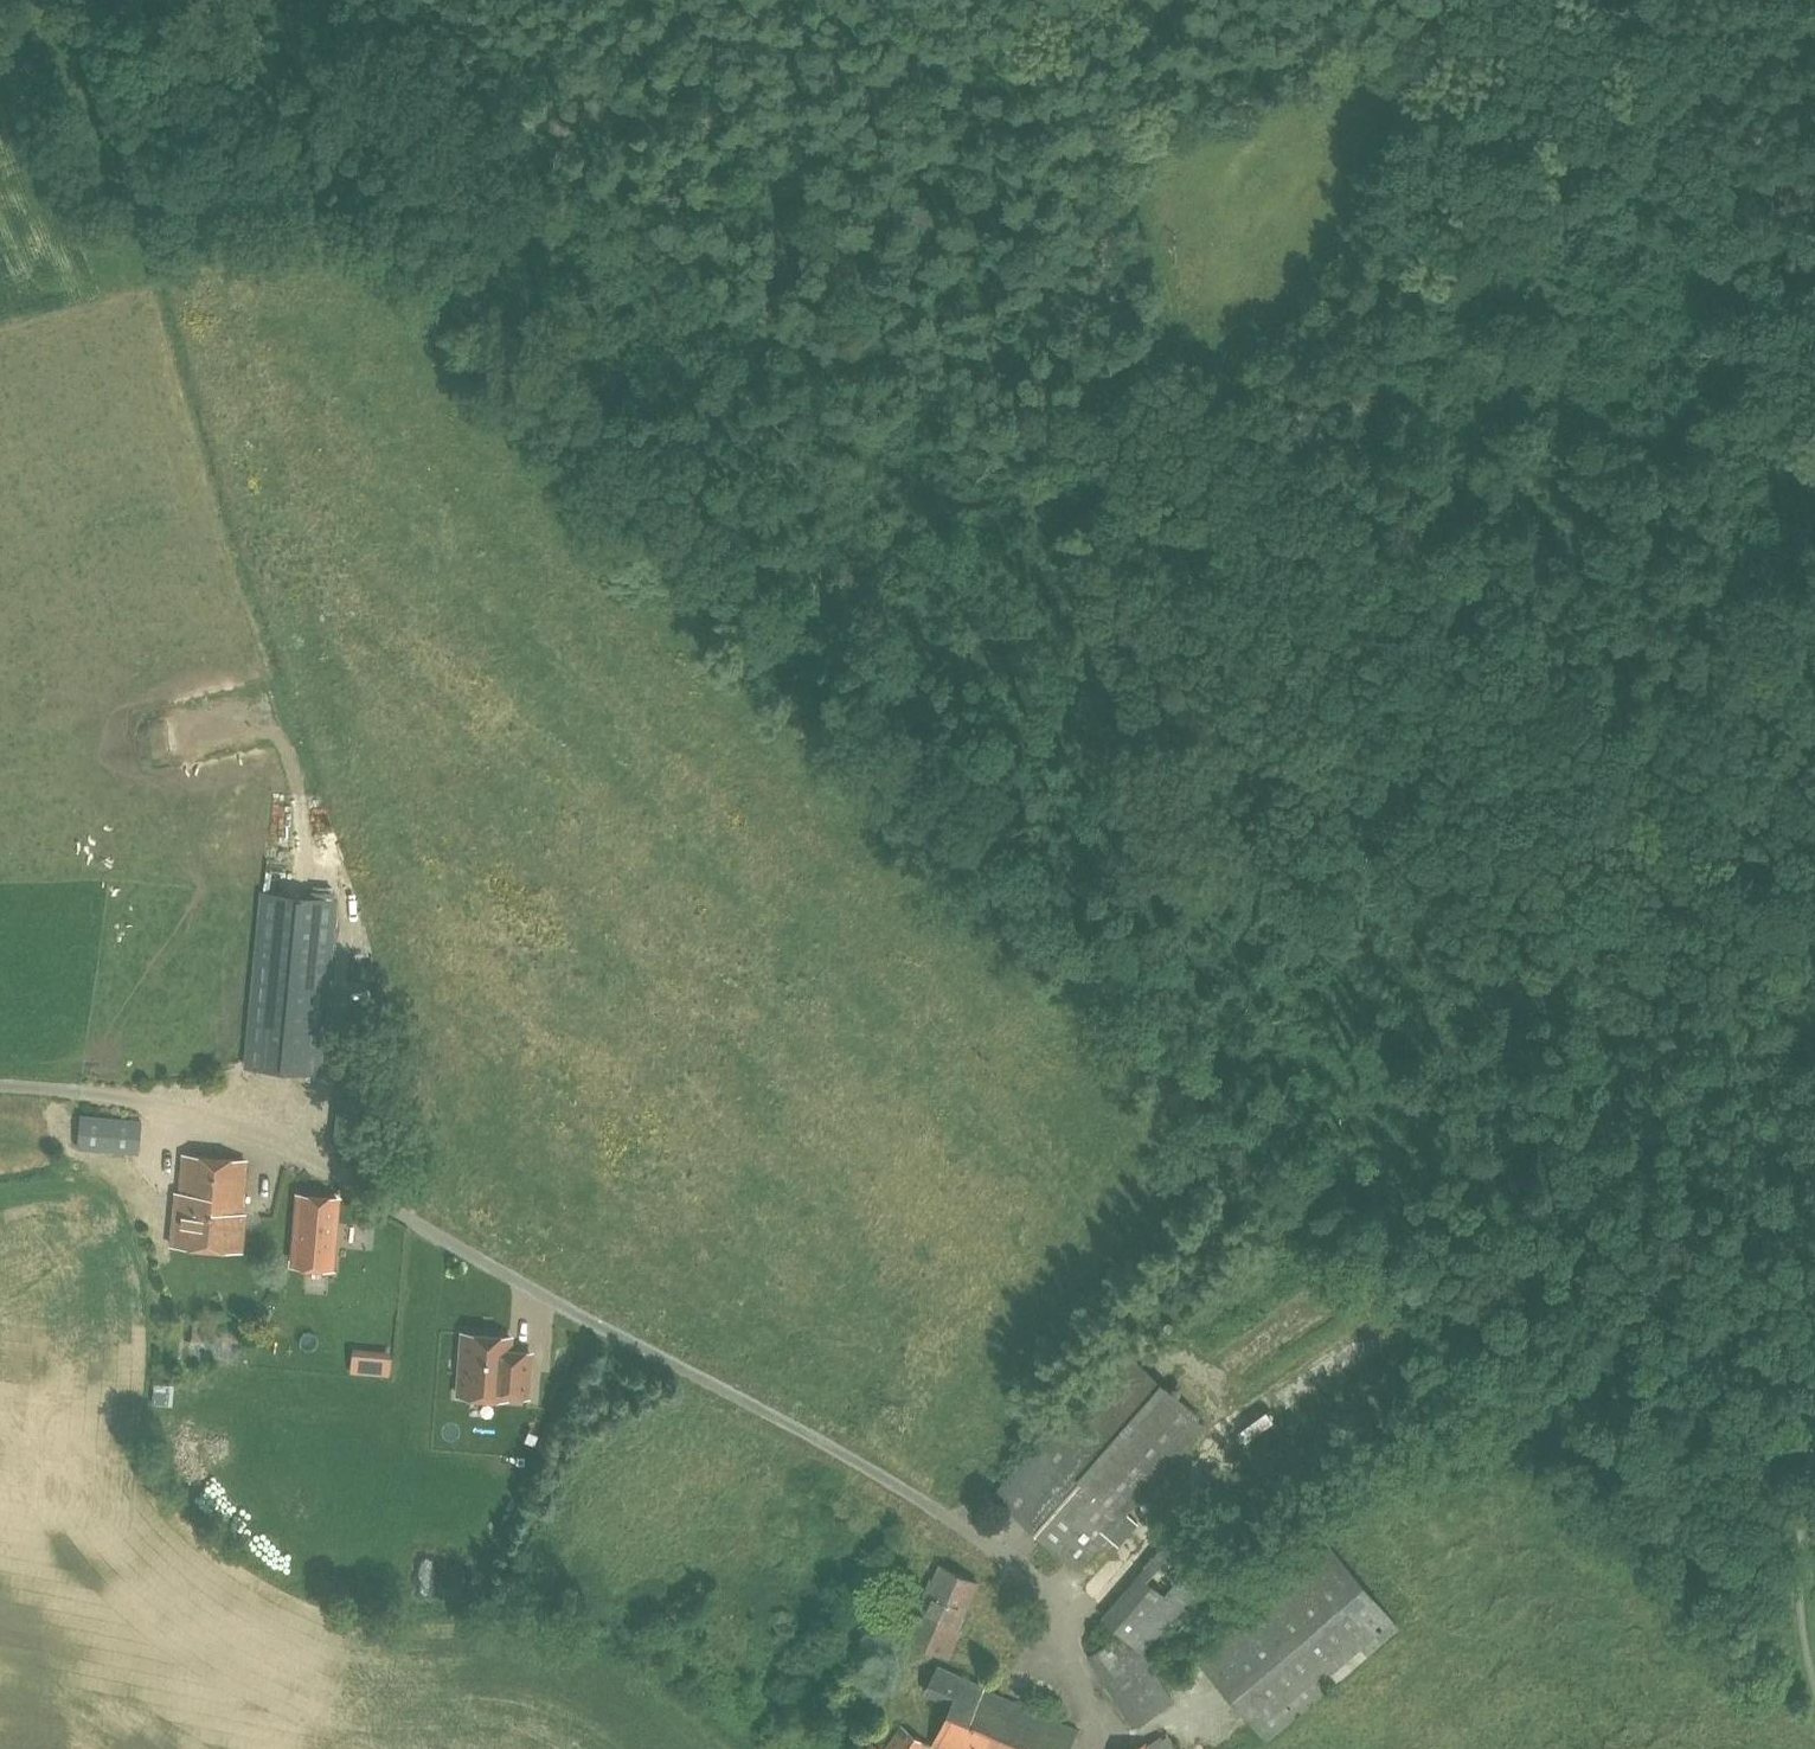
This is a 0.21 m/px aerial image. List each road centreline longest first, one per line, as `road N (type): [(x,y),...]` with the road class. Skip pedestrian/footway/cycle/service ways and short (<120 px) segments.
road 1 (unclassified): [(943,1516),(791,1425),(277,1146),(144,1099),(0,1083)]

